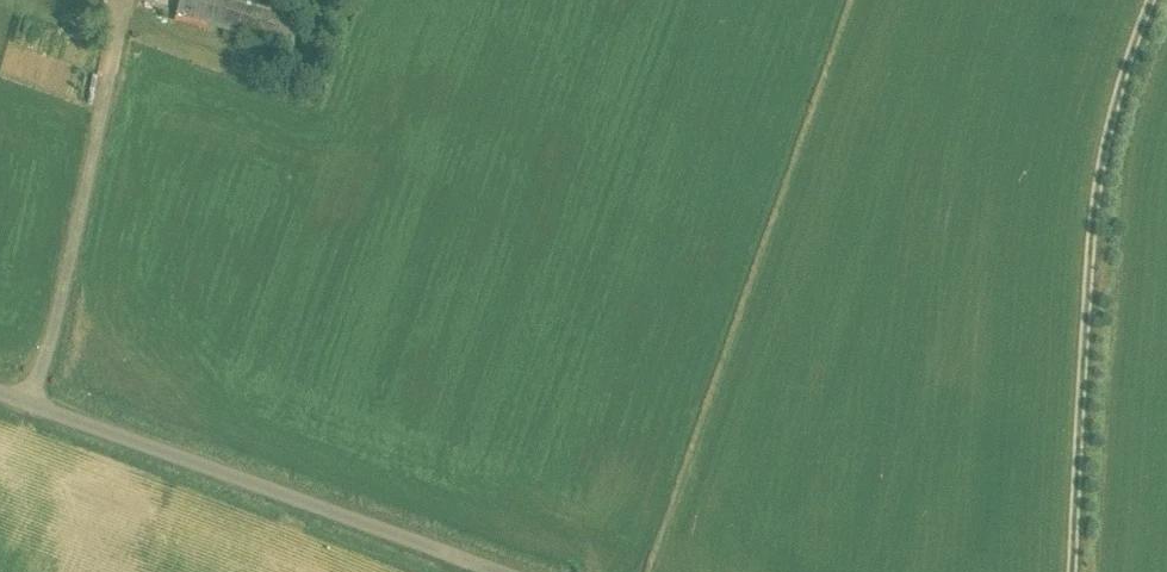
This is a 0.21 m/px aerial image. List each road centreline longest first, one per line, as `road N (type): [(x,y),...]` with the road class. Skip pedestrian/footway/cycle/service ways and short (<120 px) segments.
road 1 (unclassified): [(496,571),(0,398)]

